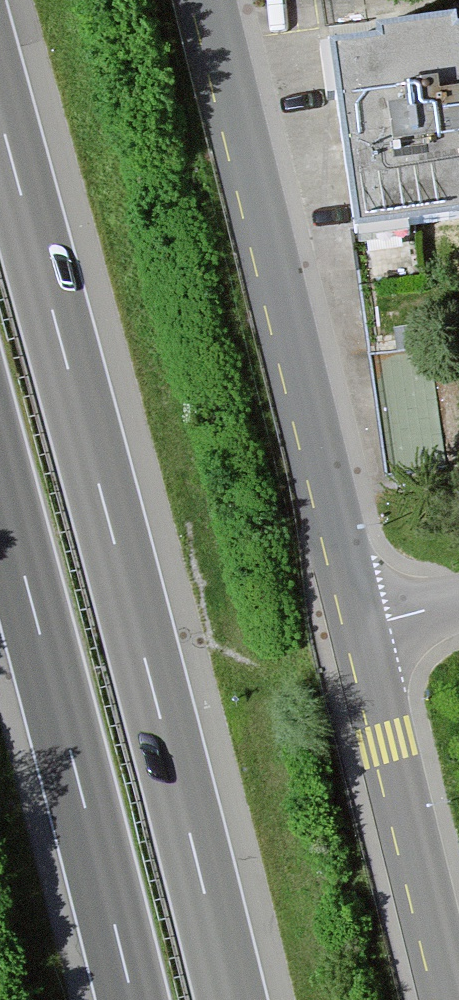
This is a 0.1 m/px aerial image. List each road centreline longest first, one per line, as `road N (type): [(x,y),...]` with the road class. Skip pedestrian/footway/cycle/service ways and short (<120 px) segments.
road 1 (motorway): [(231,999),(0,115)]
road 2 (tertiary): [(211,0),(360,625)]
road 3 (motorway): [(0,482),(133,999)]
road 4 (tertiary): [(360,625),(452,999)]

